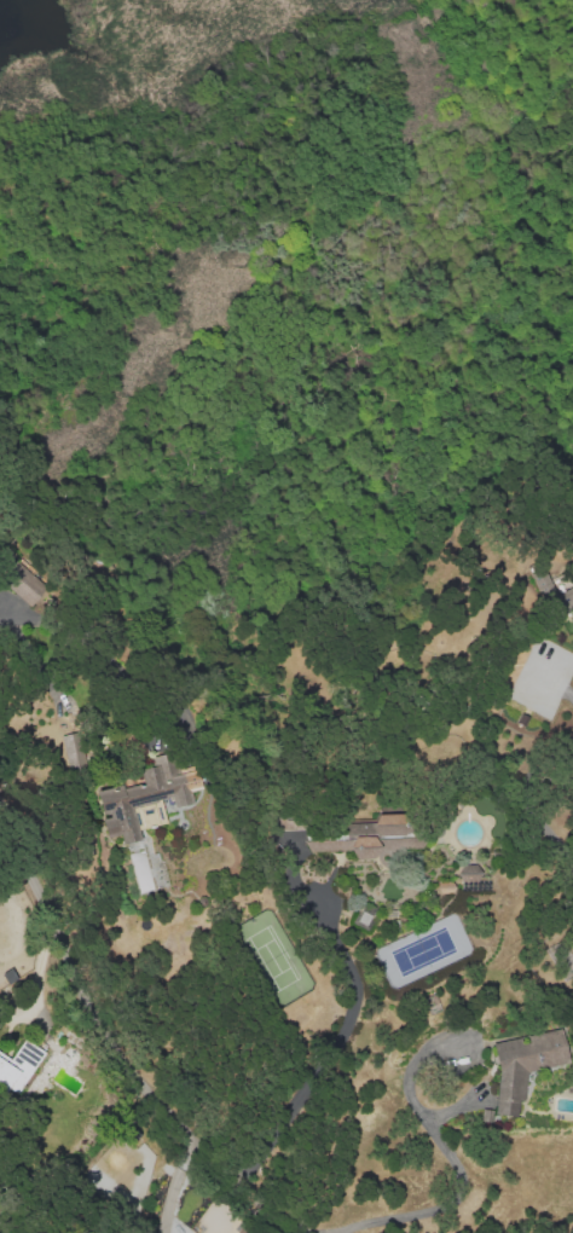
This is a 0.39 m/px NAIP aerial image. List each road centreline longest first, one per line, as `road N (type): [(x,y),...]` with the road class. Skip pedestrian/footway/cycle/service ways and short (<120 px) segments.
road 1 (residential): [(348,1232),(245,1179),(129,1046),(44,887),(0,775)]

